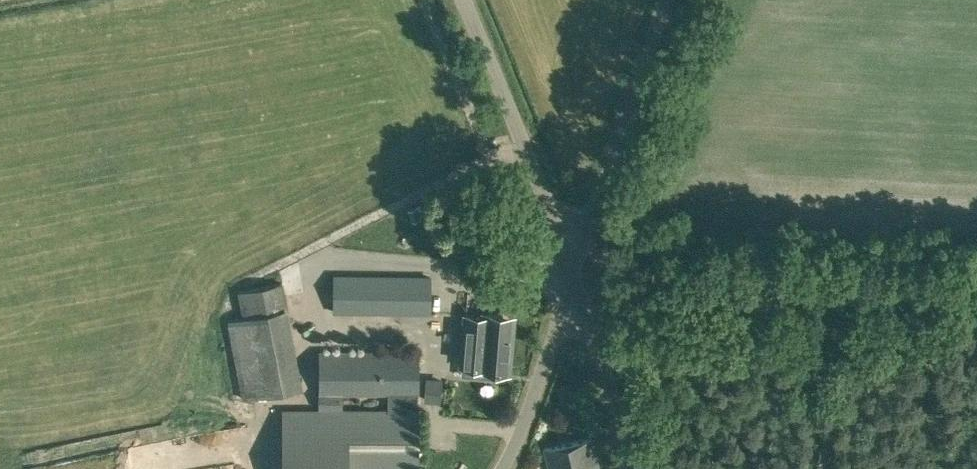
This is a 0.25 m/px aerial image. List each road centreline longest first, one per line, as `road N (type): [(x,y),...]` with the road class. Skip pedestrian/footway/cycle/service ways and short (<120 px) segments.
road 1 (track): [(976,291),(617,283),(586,320)]
road 2 (unclassified): [(574,281),(466,0)]
road 3 (unclassified): [(574,281),(670,0)]
road 4 (unclassified): [(628,468),(586,320)]
road 5 (unclassified): [(505,468),(556,335)]

